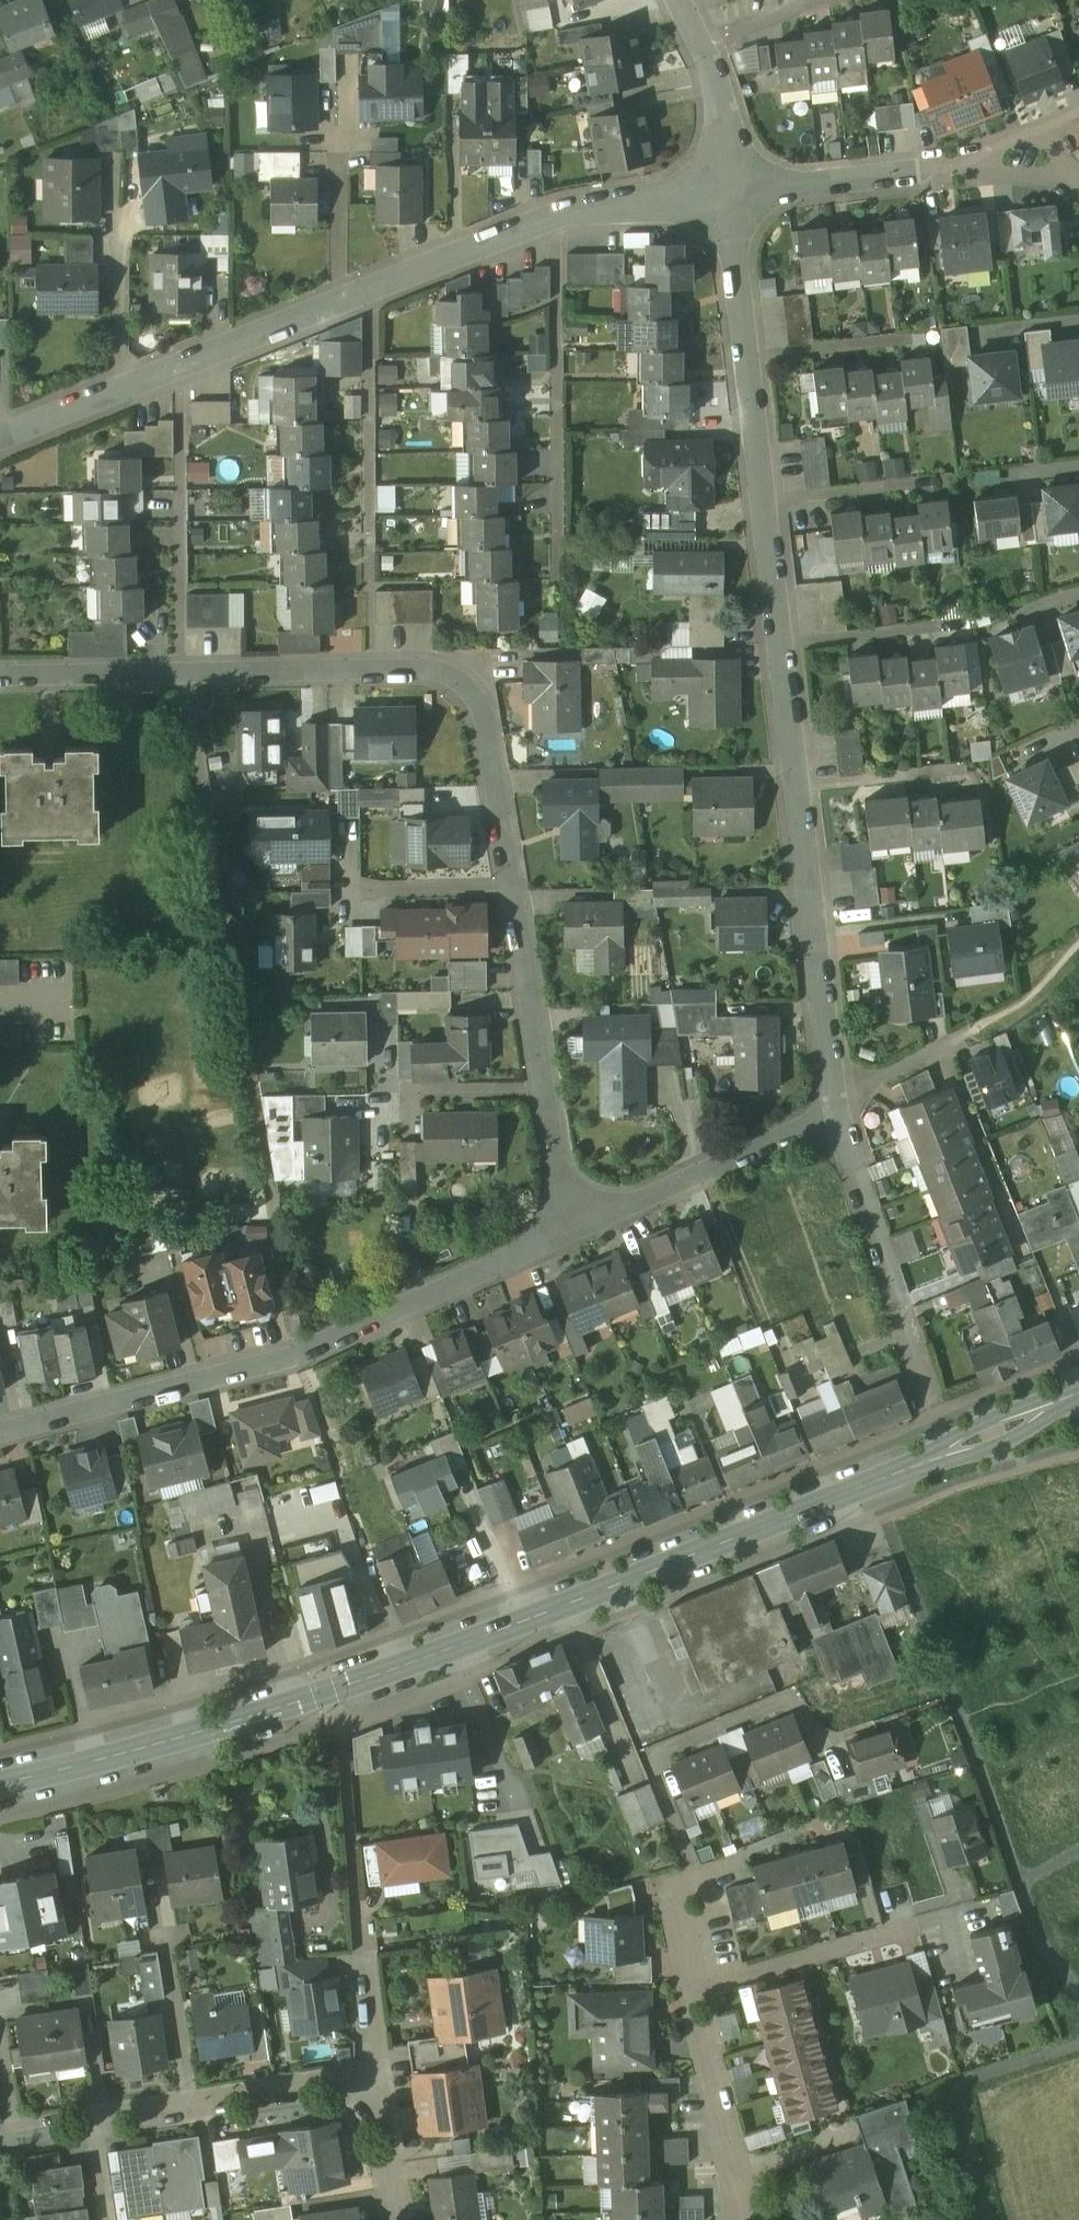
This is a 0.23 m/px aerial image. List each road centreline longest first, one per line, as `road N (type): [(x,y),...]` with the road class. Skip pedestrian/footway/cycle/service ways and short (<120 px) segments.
road 1 (residential): [(0,674),(370,666),(424,670),(451,683),(486,718),(568,1235)]
road 2 (secondary): [(943,1450),(349,1684),(0,1782)]
road 3 (residential): [(724,191),(842,1112)]
road 4 (residential): [(0,435),(572,208),(724,191)]
road 5 (residential): [(0,1431),(298,1353),(568,1235)]
road 6 (residential): [(842,1112),(943,1450)]
road 7 (residential): [(568,1235),(842,1112)]
road 8 (residential): [(743,2219),(693,1989)]
road 9 (residential): [(693,1989),(910,1930)]
road 10 (residential): [(724,191),(915,173)]
road 11 (residential): [(363,2089),(321,2085),(192,2107)]
road 12 (residential): [(192,2107),(165,1943)]
road 13 (residential): [(706,39),(724,191)]
road 14 (secondary): [(1078,1390),(943,1450)]
road 15 (residential): [(363,2089),(372,2062),(365,1952)]
road 16 (residential): [(395,2219),(380,2115),(363,2089)]
road 17 (residential): [(709,1916),(714,1903),(705,1885),(685,1883),(674,1892),(685,1956)]
road 18 (residential): [(706,39),(823,0)]

